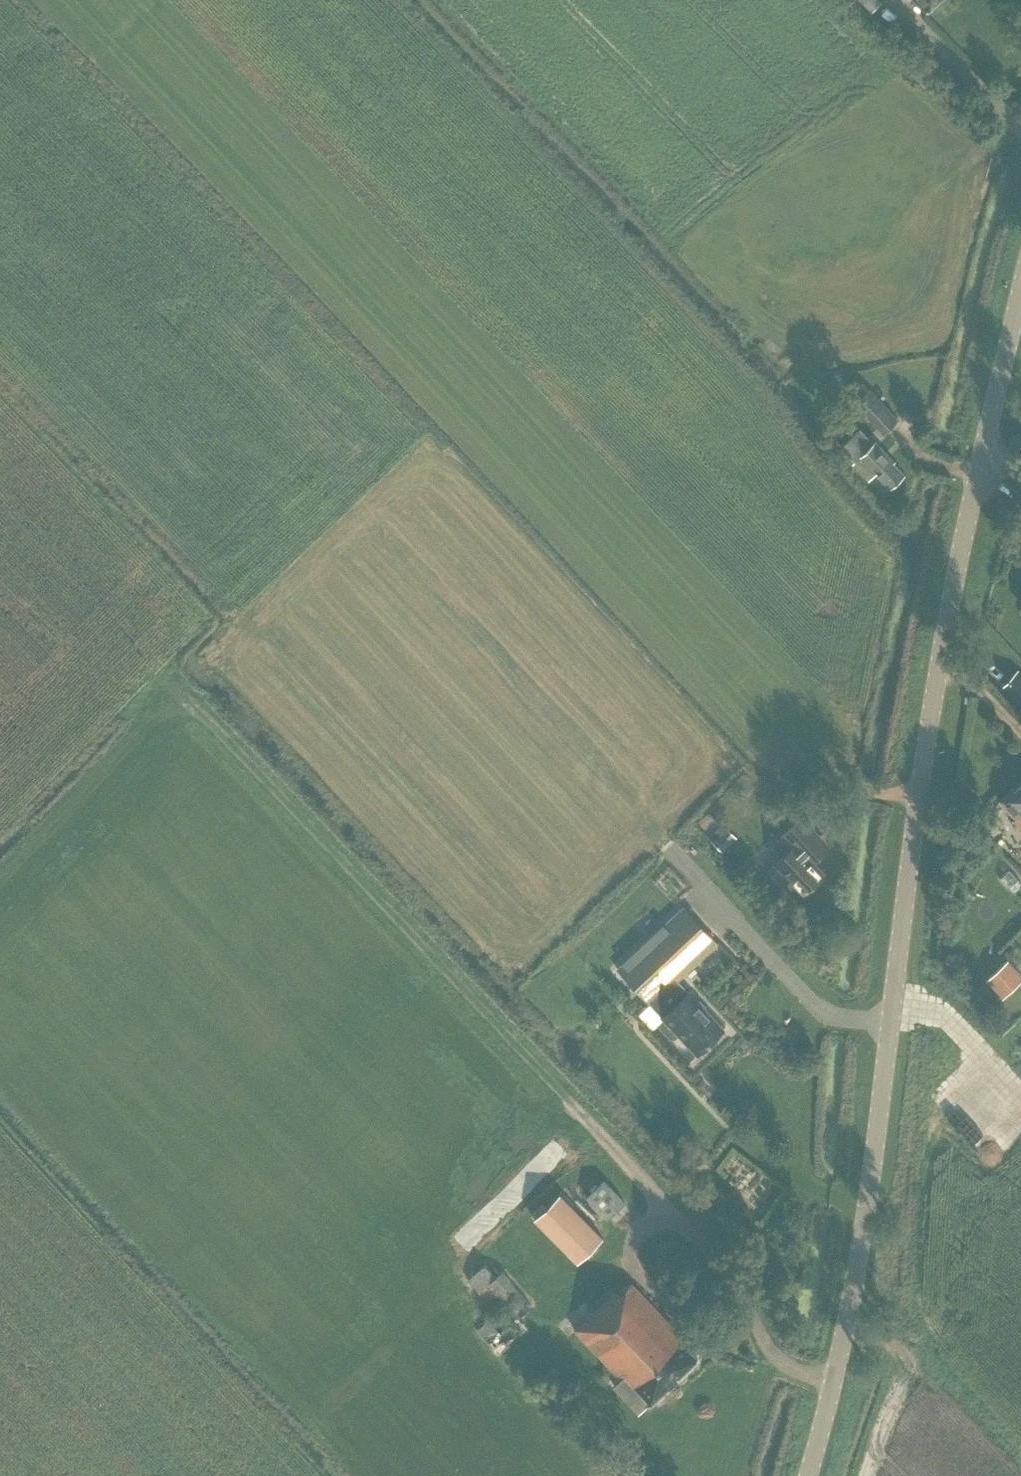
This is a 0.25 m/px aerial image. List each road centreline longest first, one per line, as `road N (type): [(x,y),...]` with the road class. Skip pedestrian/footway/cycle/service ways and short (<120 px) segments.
road 1 (track): [(833,1383),(766,1350),(728,1265),(186,699),(0,880)]
road 2 (tertiary): [(807,1475),(866,1212),(949,603),(1020,289)]

